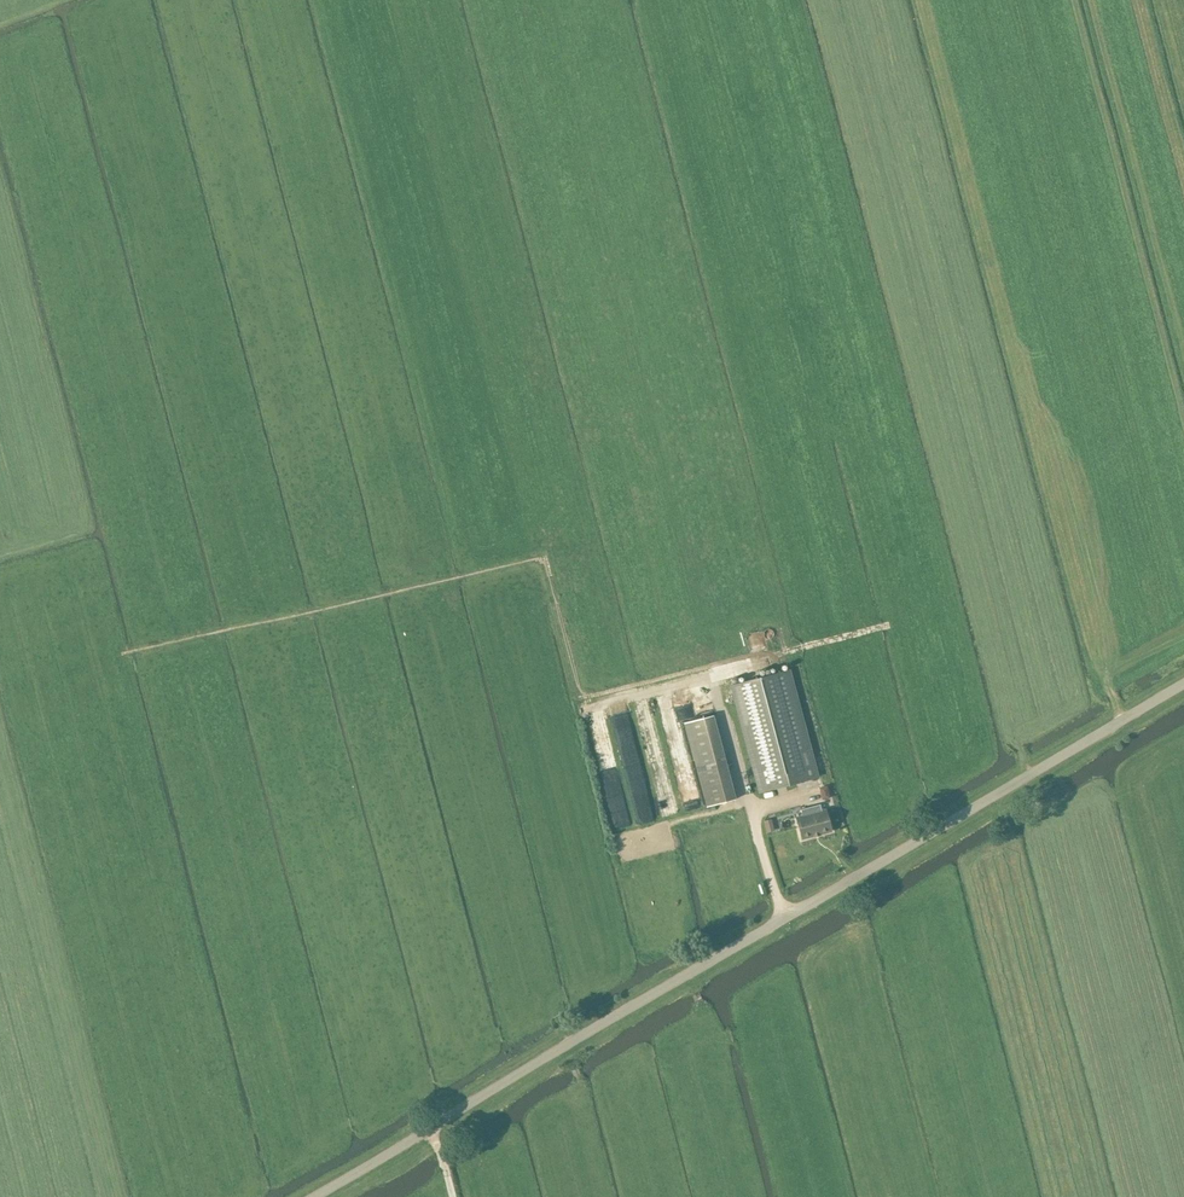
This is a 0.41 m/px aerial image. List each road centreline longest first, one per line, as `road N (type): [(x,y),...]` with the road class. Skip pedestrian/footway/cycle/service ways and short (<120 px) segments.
road 1 (unclassified): [(1183,684),(311,1196)]

